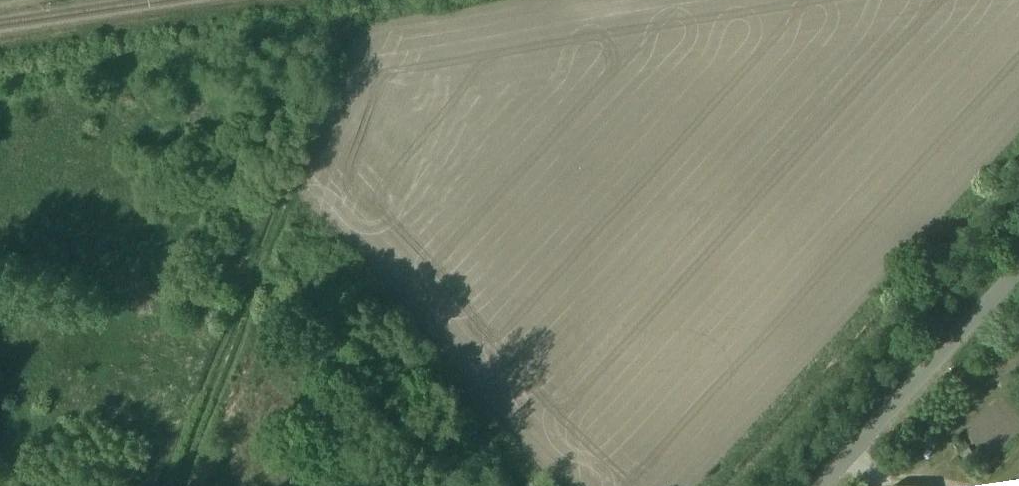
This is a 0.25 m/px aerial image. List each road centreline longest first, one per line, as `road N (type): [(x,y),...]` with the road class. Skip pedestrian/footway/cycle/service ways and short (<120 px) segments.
road 1 (unclassified): [(1018,275),(824,485)]

